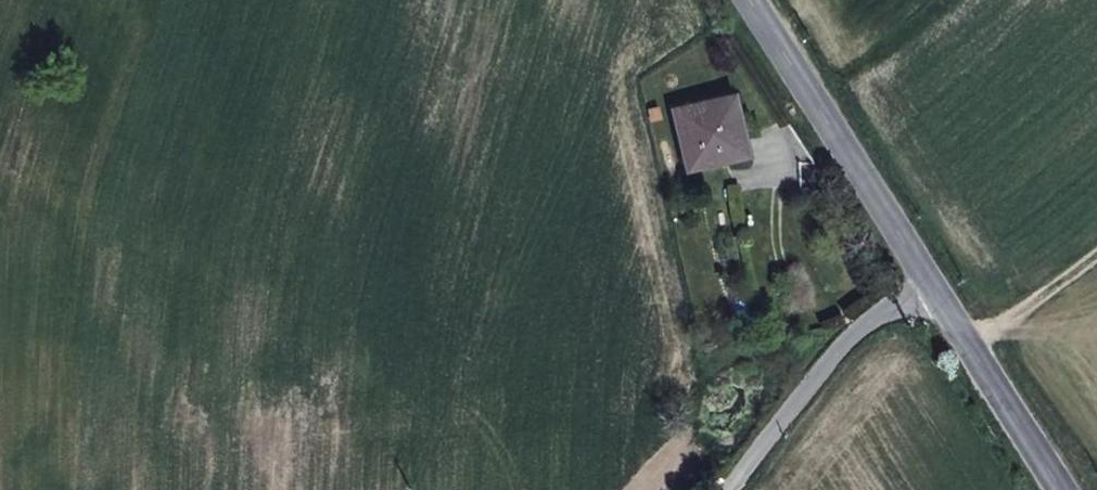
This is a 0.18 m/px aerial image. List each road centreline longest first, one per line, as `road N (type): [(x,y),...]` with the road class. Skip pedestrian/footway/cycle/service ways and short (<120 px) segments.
road 1 (tertiary): [(757,0),(1065,489)]
road 2 (track): [(933,280),(845,349),(734,489)]
road 3 (track): [(972,343),(1096,254)]

